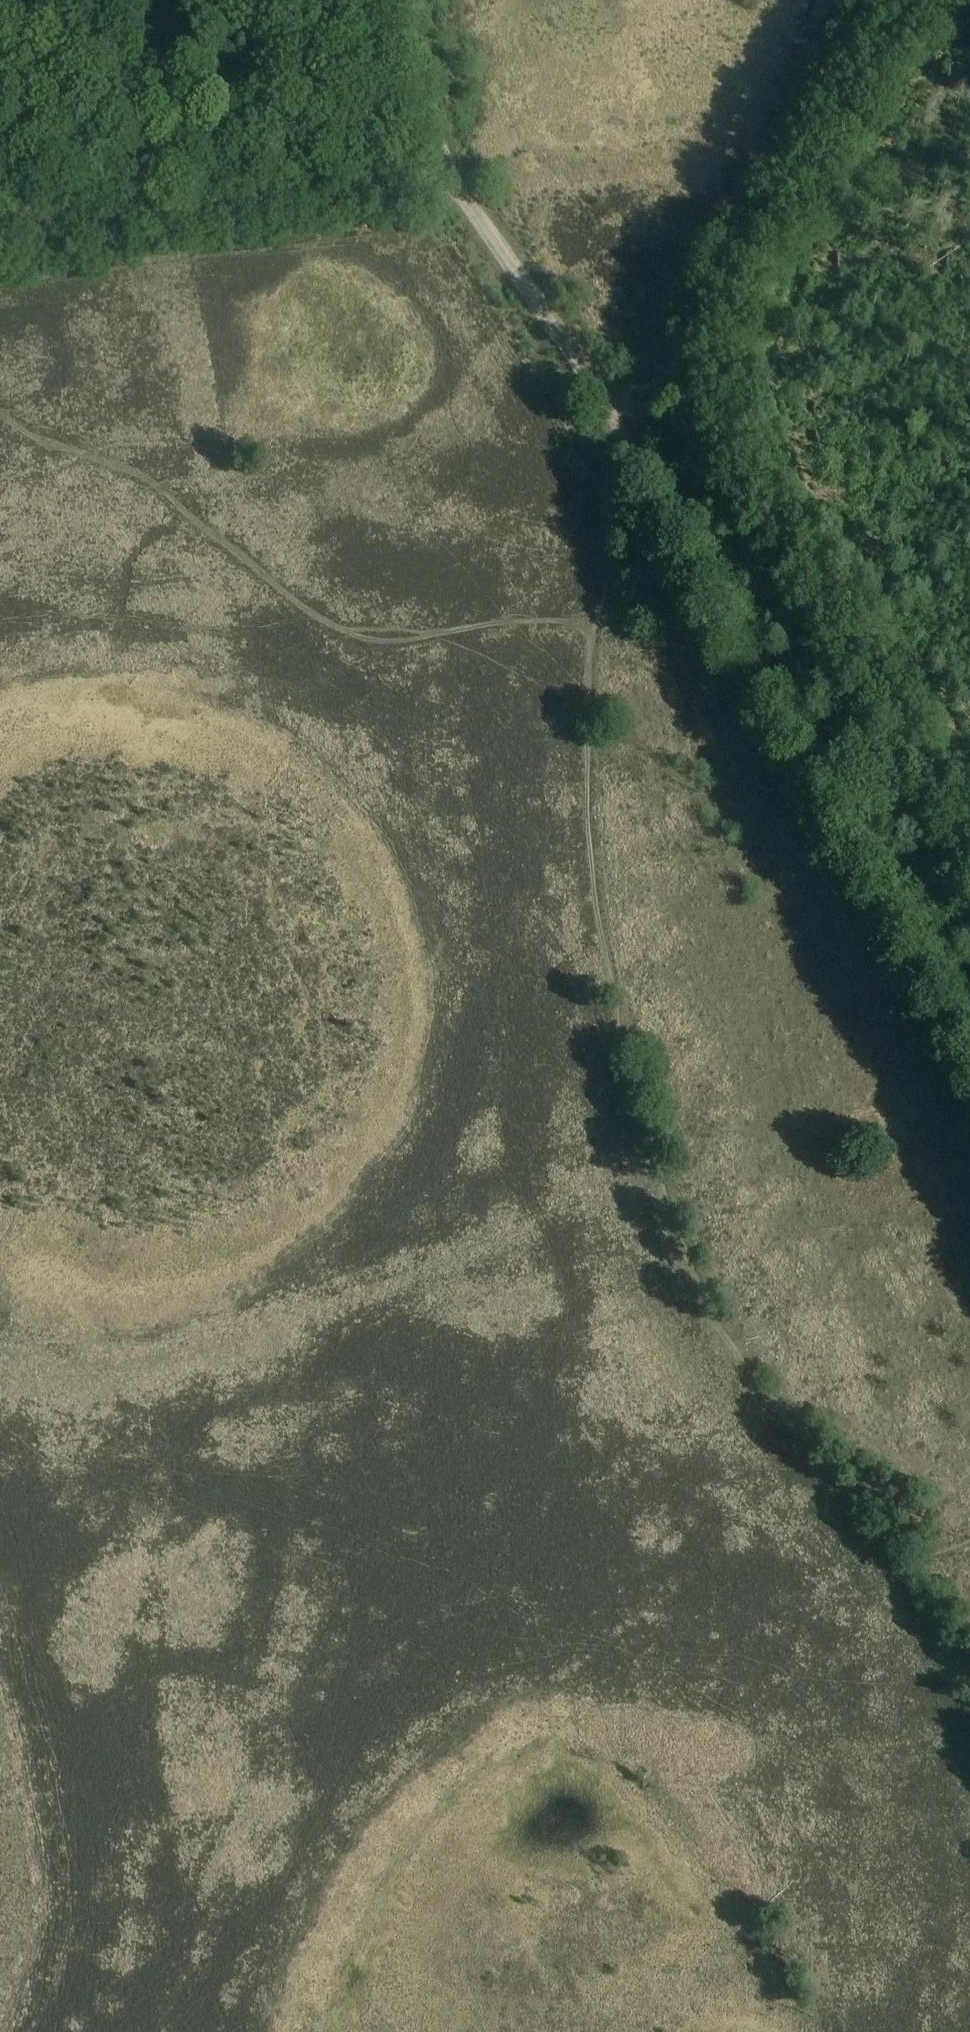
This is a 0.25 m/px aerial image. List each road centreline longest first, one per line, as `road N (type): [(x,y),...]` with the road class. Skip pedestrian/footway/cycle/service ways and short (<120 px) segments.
road 1 (track): [(969,1041),(775,681),(455,174)]
road 2 (track): [(0,234),(455,174)]
road 3 (track): [(455,174),(434,111),(415,0)]

